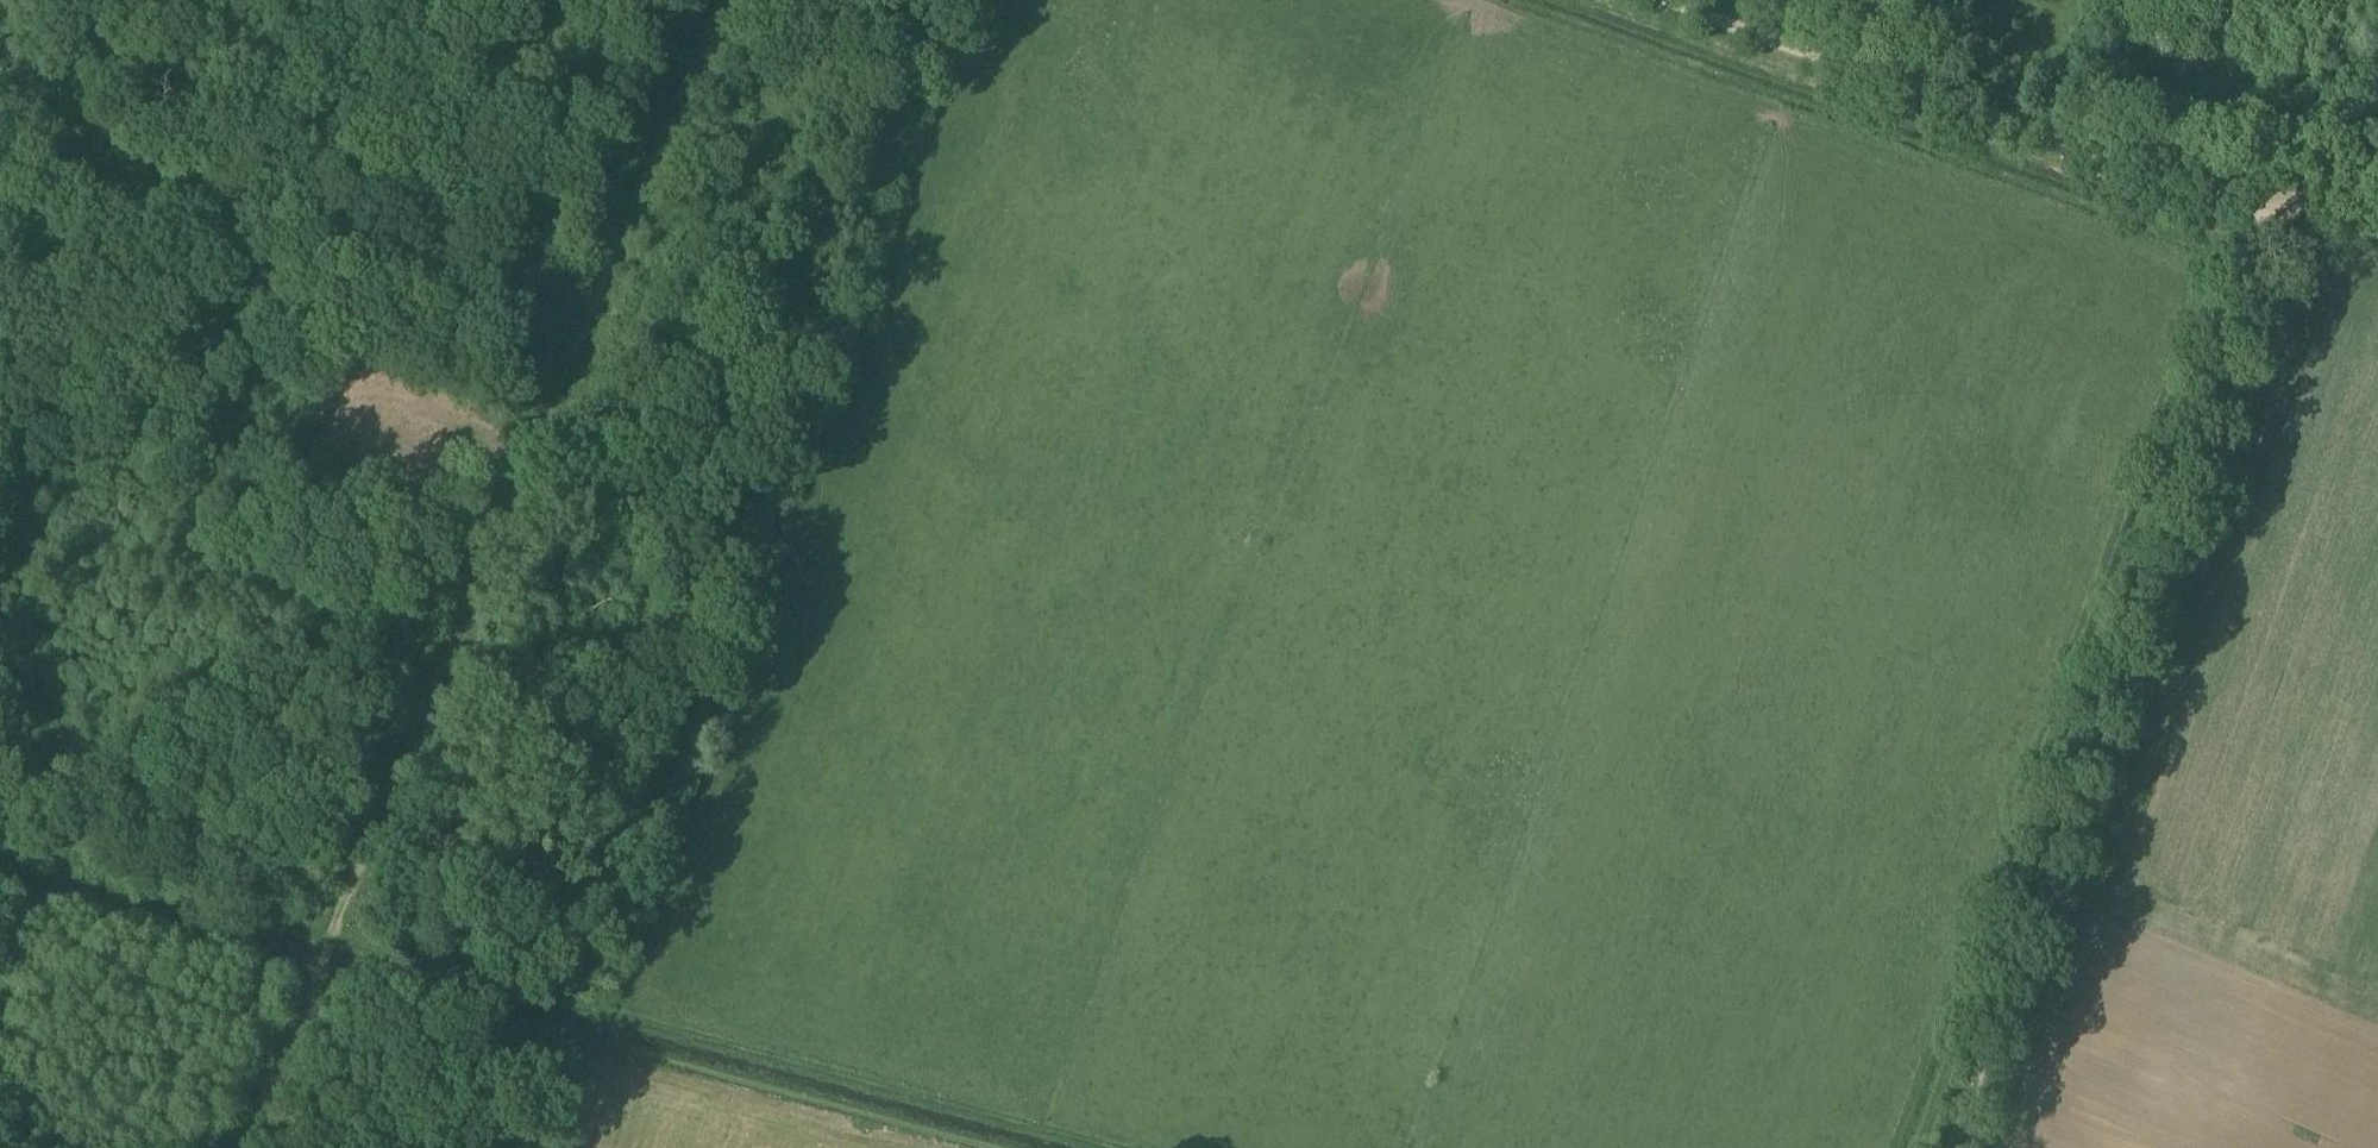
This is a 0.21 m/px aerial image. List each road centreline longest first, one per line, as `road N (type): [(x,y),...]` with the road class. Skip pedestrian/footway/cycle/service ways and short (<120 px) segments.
road 1 (track): [(2275,208),(2244,254),(1929,1147)]
road 2 (unclassified): [(2377,194),(2275,208),(2198,195),(1856,68),(1856,0)]
road 3 (track): [(1856,68),(1663,0)]

